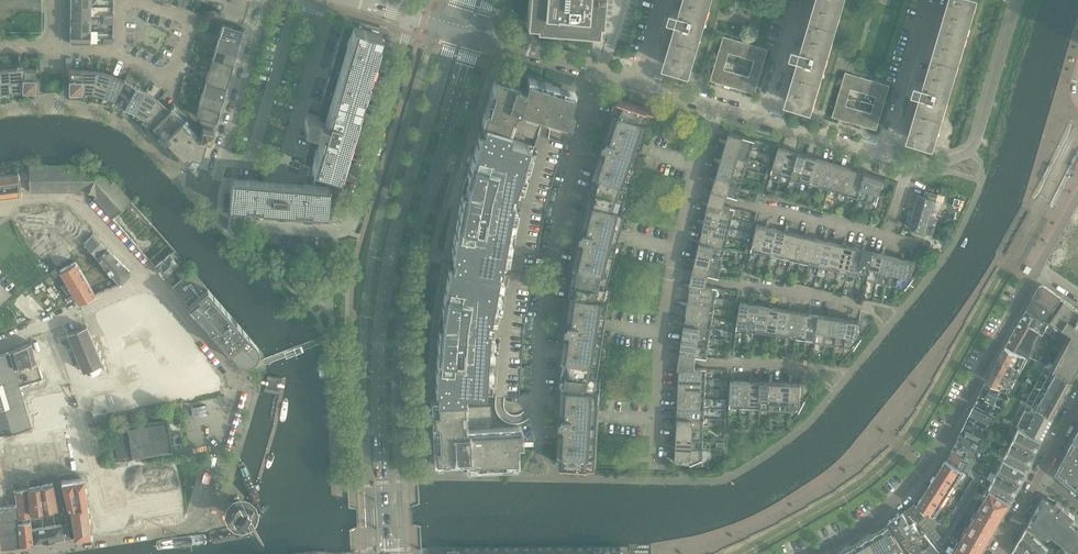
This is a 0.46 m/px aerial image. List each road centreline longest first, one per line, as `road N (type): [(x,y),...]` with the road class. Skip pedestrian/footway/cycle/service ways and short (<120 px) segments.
road 1 (residential): [(412,14),(348,233),(224,222),(212,202),(270,0)]
road 2 (secondary): [(456,28),(385,292),(379,378),(385,553)]
road 3 (secondary): [(404,553),(395,415),(400,316),(414,242),(477,34)]
road 4 (residential): [(16,553),(176,528),(205,504),(237,384),(152,276)]
road 5 (residential): [(539,445),(539,334),(601,70)]
road 6 (residential): [(804,553),(865,522),(925,464),(1039,266)]
road 7 (residential): [(919,243),(691,191)]
road 8 (residential): [(865,305),(672,274)]
road 9 (residential): [(152,276),(77,199),(0,205)]
road 10 (residential): [(0,344),(152,276)]
road 11 (residential): [(884,156),(929,6)]
road 12 (residential): [(660,360),(811,368)]
road 13 (residential): [(477,34),(601,70)]
road 14 (residential): [(762,120),(884,156)]
road 15 (residential): [(762,120),(797,0)]
road 16 (residential): [(129,0),(191,17),(172,72)]

